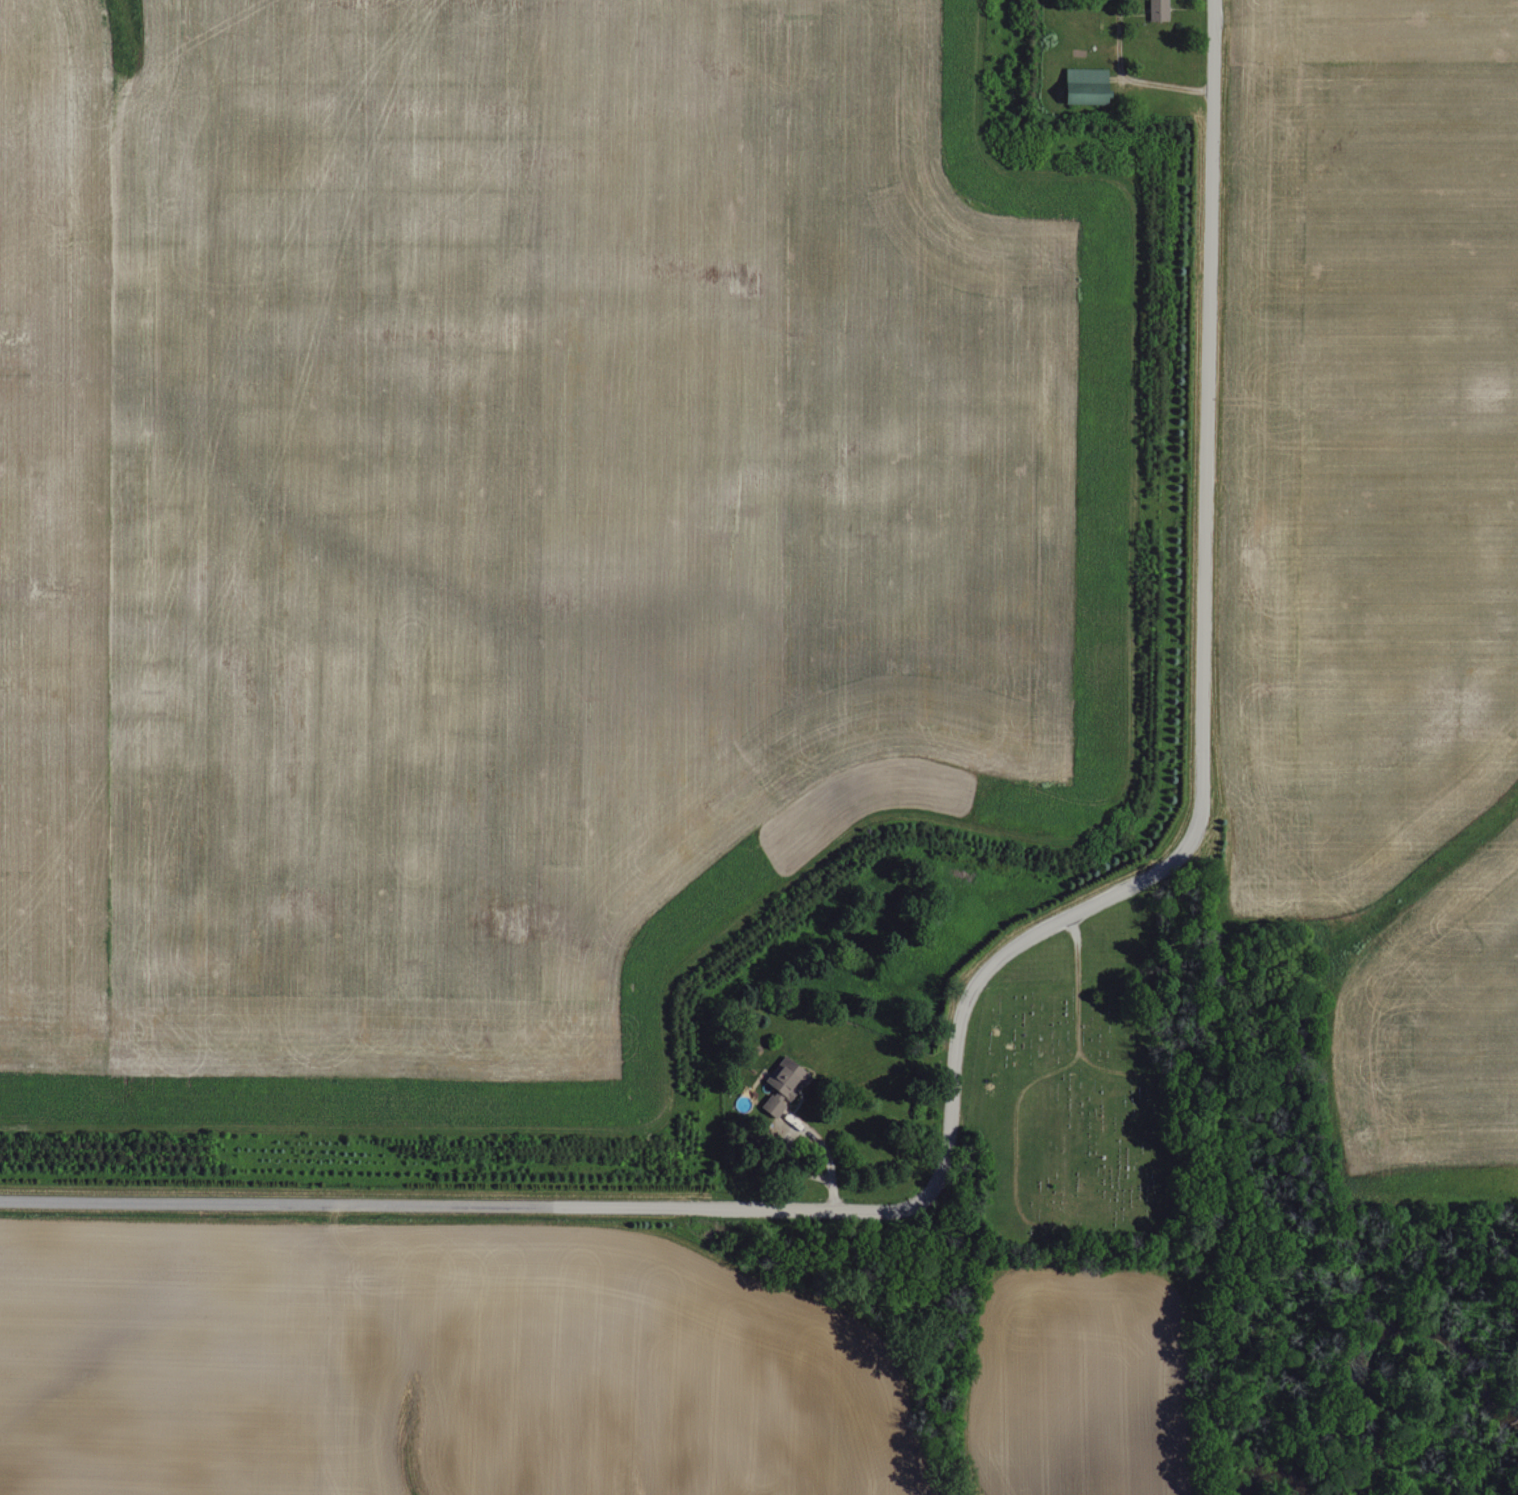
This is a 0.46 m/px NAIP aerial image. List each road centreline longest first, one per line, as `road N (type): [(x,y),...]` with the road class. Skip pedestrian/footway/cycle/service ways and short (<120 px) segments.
road 1 (residential): [(923,1200),(0,1197)]
road 2 (residential): [(1168,882),(1208,0)]
road 3 (residential): [(923,1200),(934,1016),(1024,949),(1168,882)]

